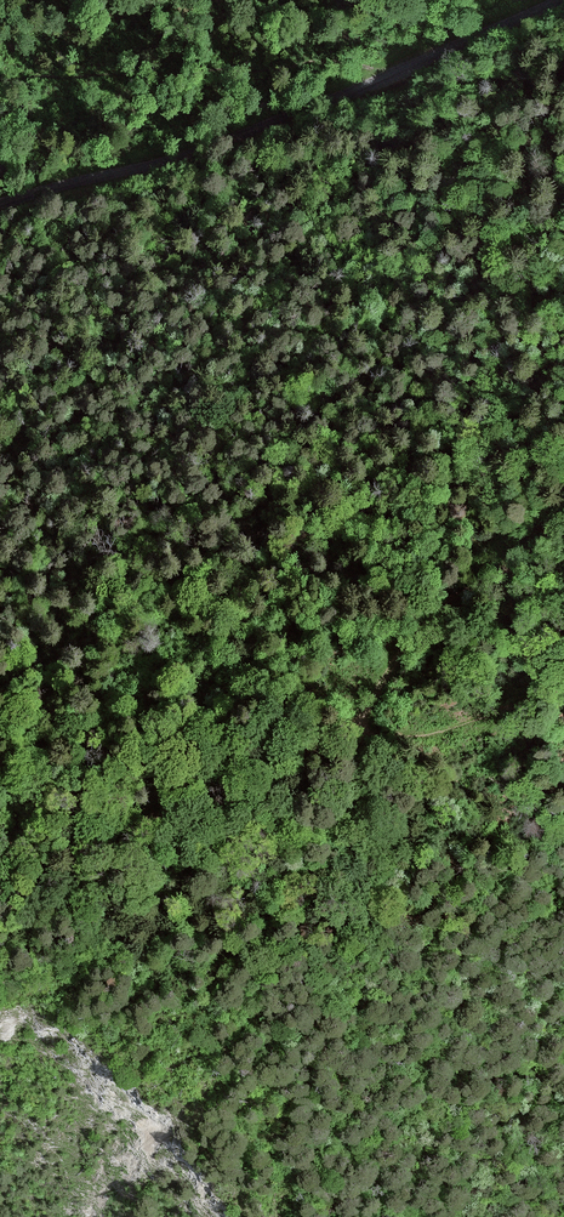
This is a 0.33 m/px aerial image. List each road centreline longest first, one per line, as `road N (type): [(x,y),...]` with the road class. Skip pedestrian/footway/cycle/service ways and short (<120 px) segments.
road 1 (track): [(0,205),(167,160),(314,109),(552,0)]
road 2 (track): [(563,511),(512,565),(462,591),(409,641),(364,719),(376,780)]
road 3 (track): [(364,735),(451,729),(563,691)]

